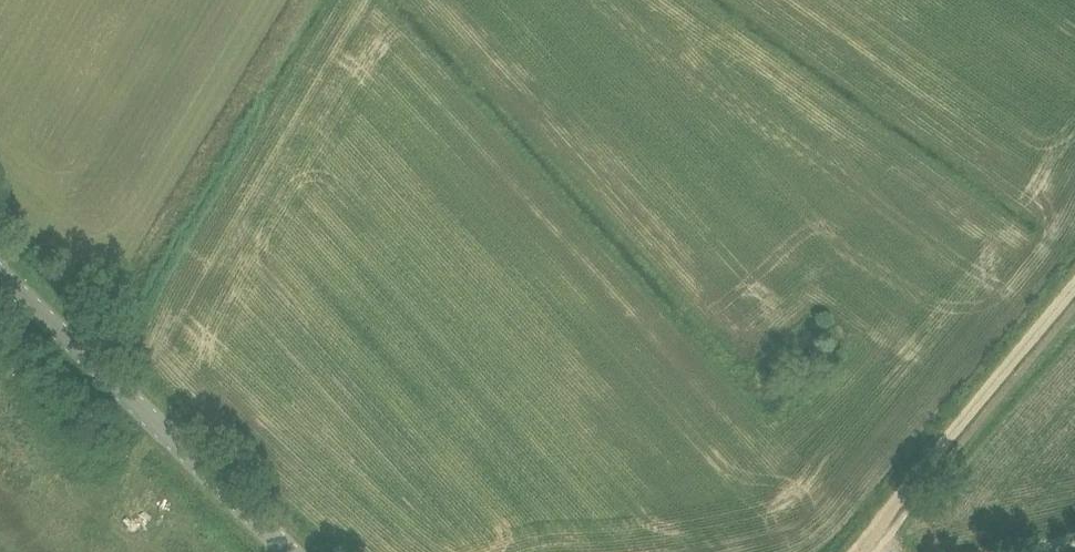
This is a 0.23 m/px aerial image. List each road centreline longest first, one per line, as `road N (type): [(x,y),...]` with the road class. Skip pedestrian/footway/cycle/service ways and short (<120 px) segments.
road 1 (tertiary): [(290,551),(0,276)]
road 2 (track): [(856,551),(1074,287)]

